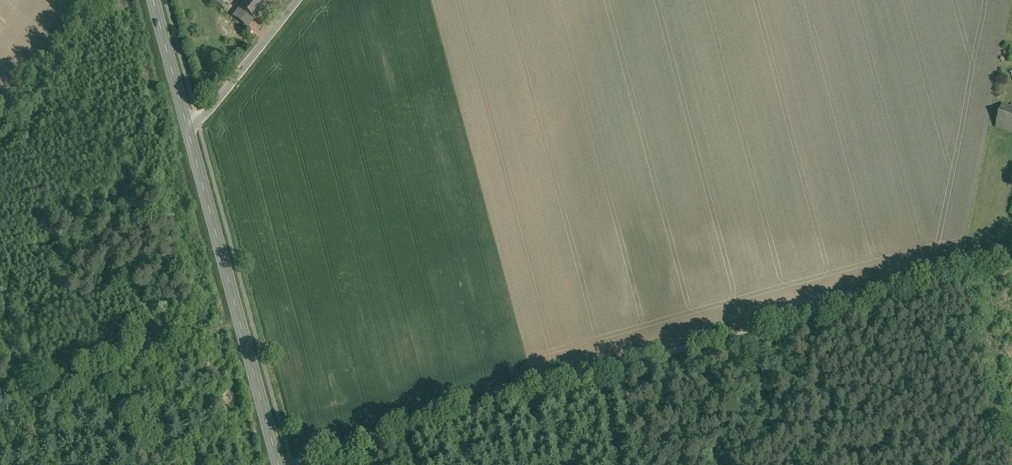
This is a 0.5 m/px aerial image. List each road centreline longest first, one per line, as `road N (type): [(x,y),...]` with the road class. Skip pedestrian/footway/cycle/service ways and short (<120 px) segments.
road 1 (unclassified): [(284,464),(1011,253)]
road 2 (secondary): [(189,122),(282,464)]
road 3 (unclassified): [(189,122),(294,0)]
road 4 (secondary): [(155,0),(189,122)]

